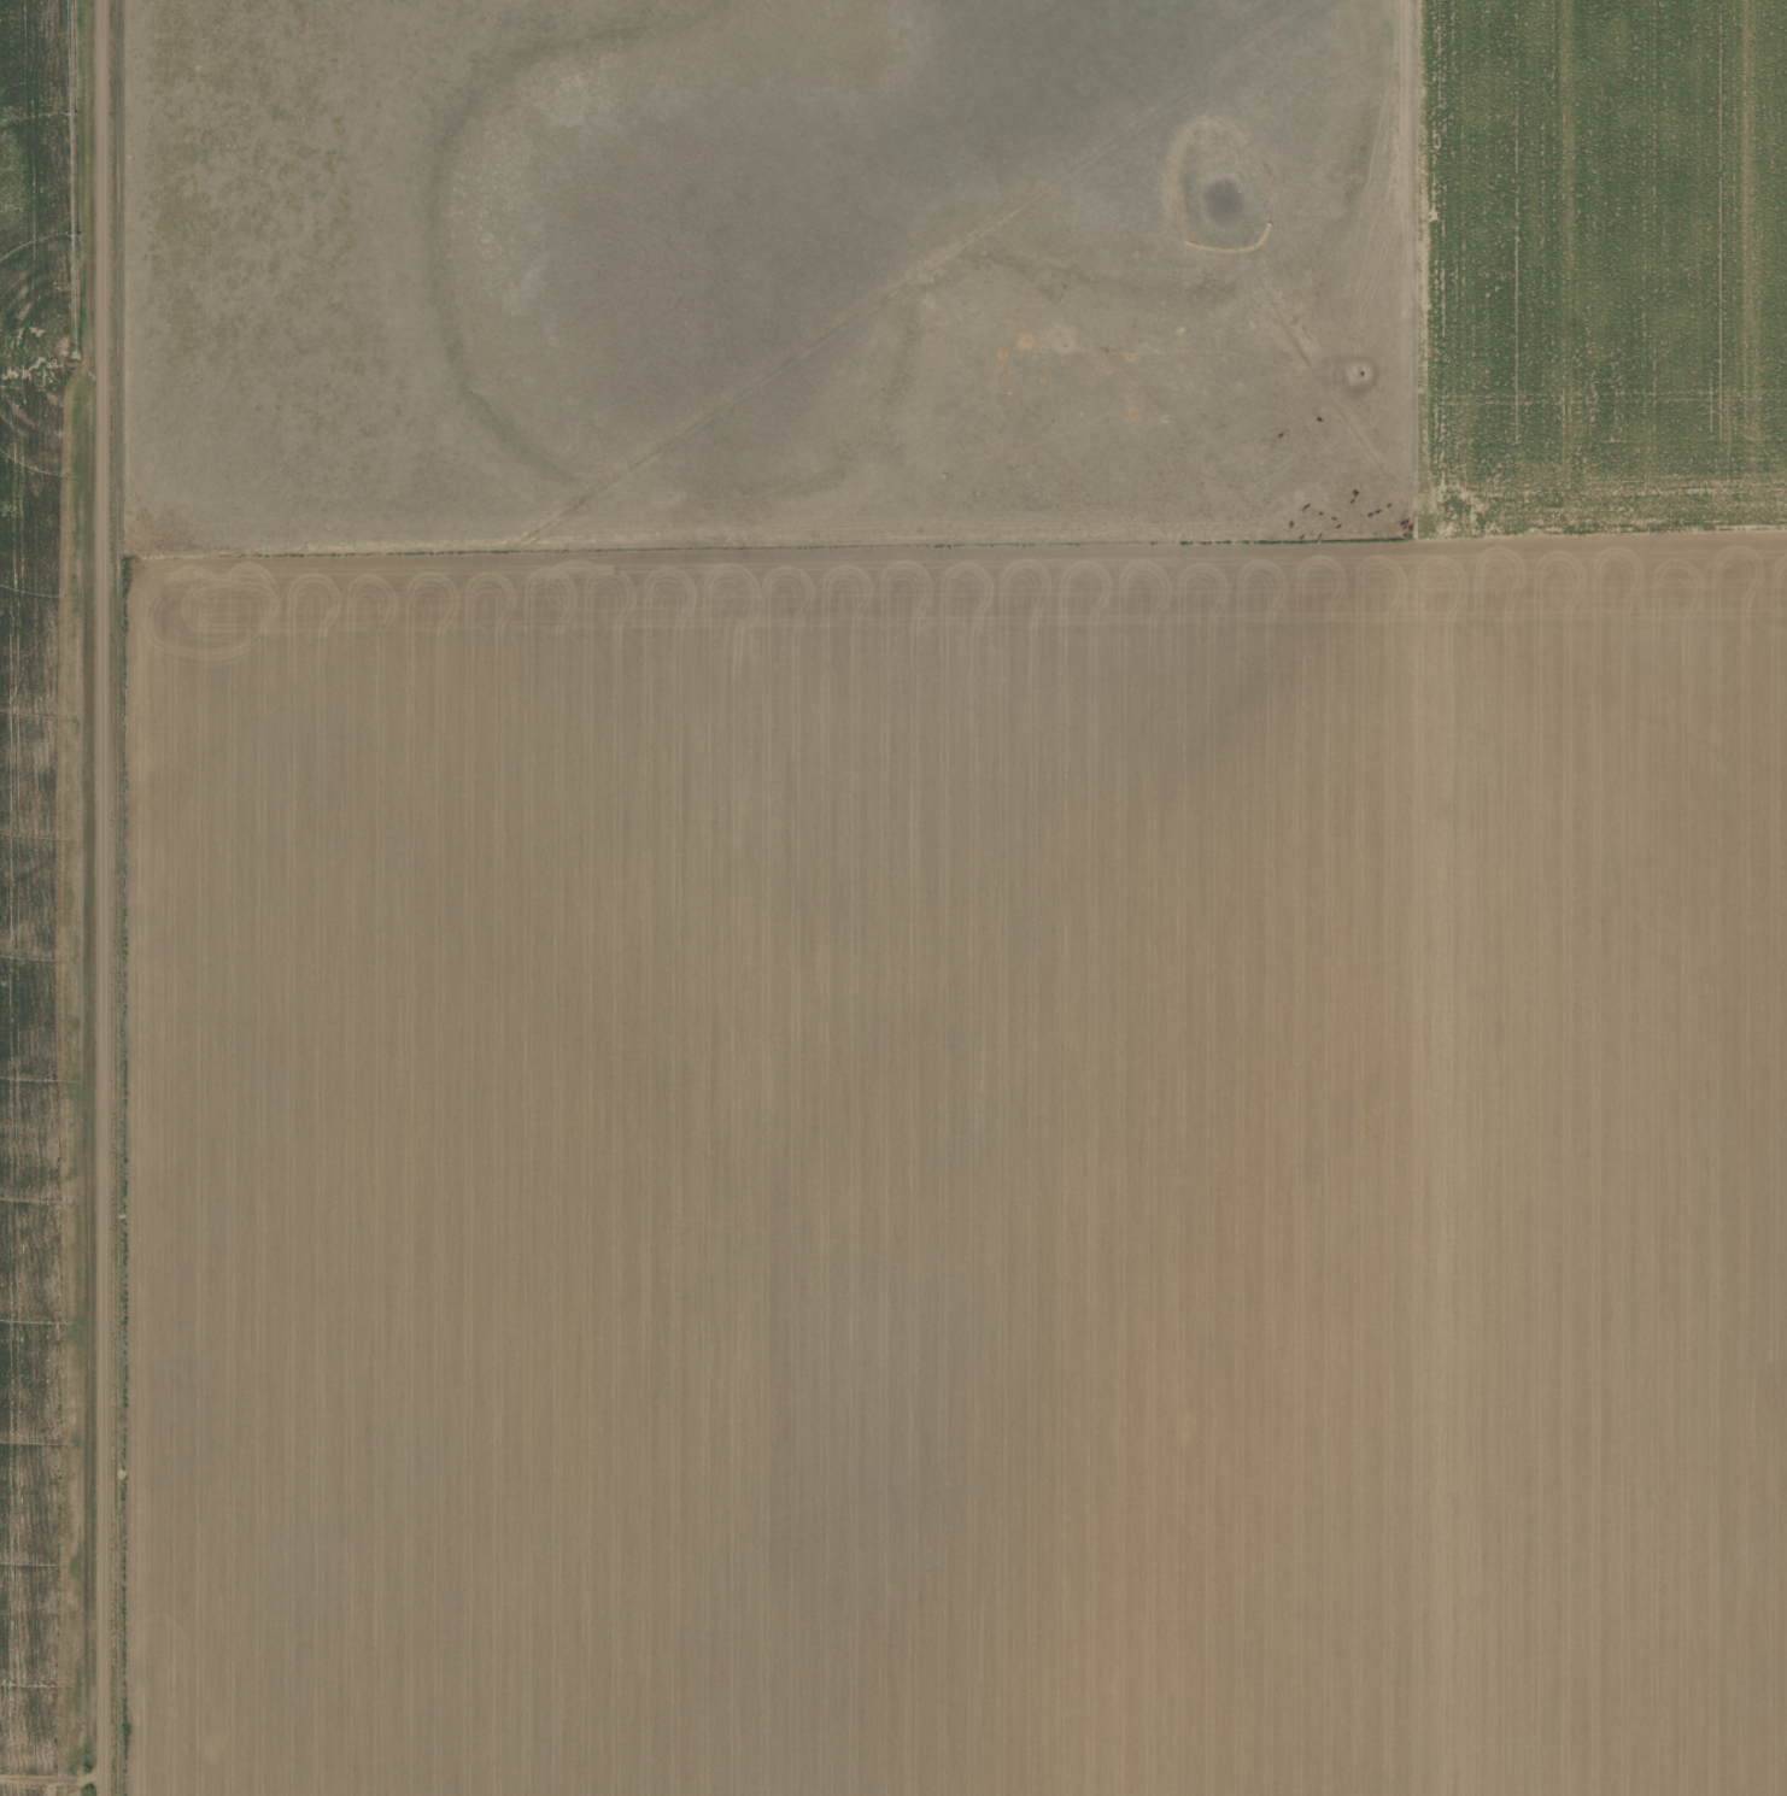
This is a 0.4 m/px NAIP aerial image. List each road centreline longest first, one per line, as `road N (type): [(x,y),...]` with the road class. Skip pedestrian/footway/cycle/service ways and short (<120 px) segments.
road 1 (residential): [(104,1795),(105,0)]

